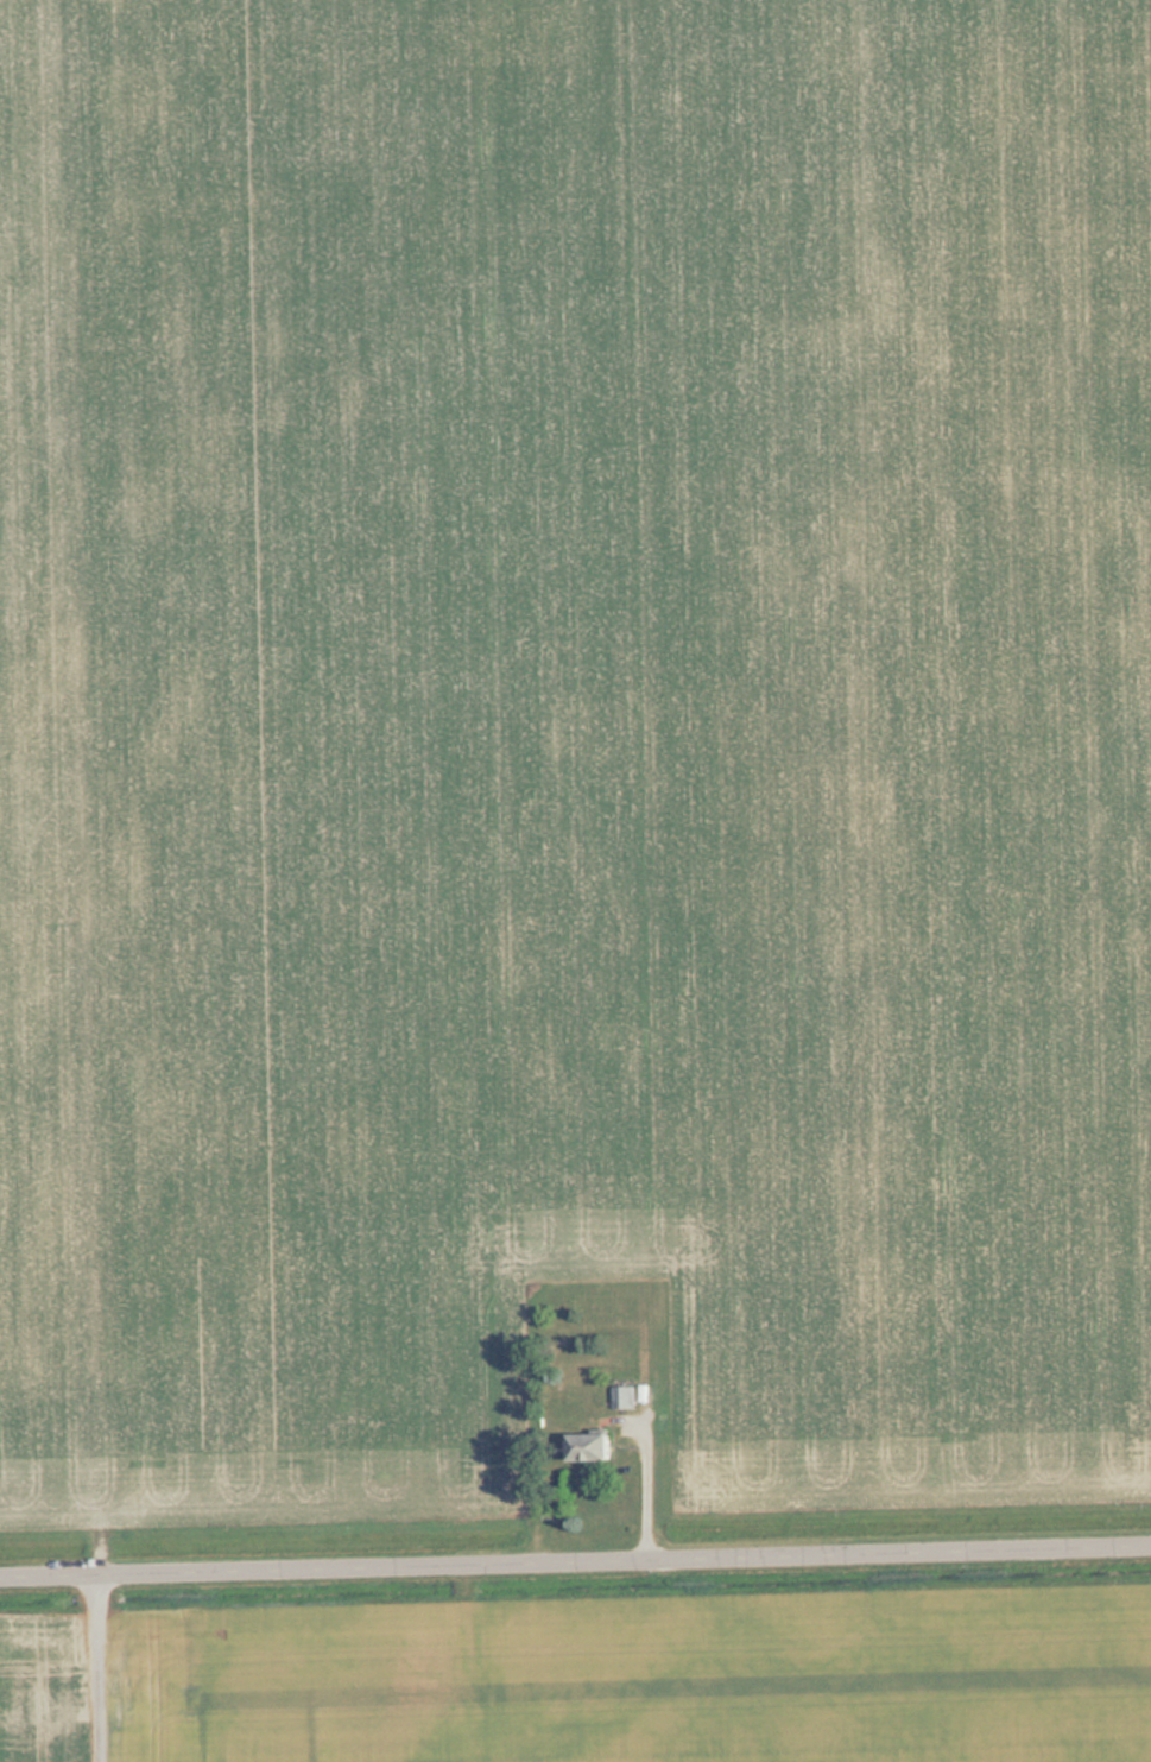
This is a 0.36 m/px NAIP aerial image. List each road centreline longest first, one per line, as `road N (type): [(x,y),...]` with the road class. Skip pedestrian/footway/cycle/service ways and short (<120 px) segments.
road 1 (residential): [(0,1573),(1150,1543)]

